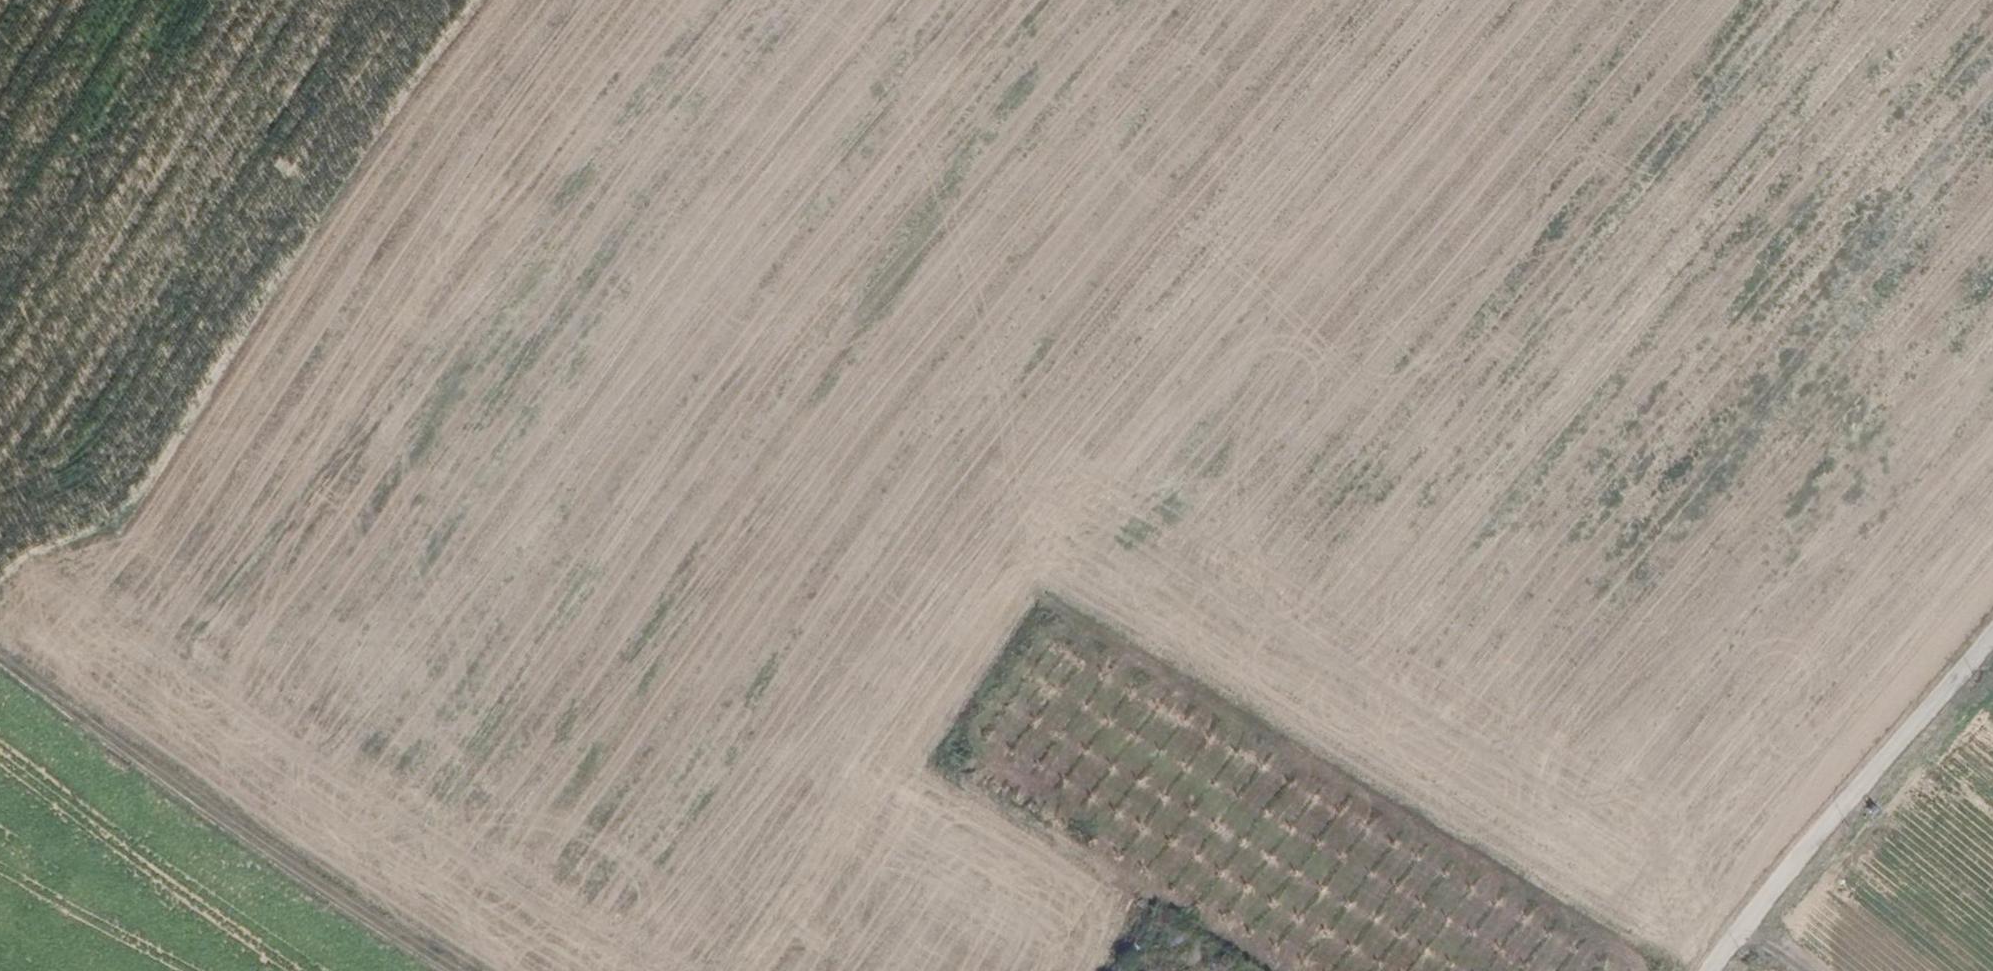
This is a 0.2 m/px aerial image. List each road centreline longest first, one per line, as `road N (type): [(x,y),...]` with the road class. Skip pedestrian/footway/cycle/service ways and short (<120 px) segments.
road 1 (track): [(0,647),(243,837),(458,970)]
road 2 (unclassified): [(1717,970),(1798,859),(1992,633)]

